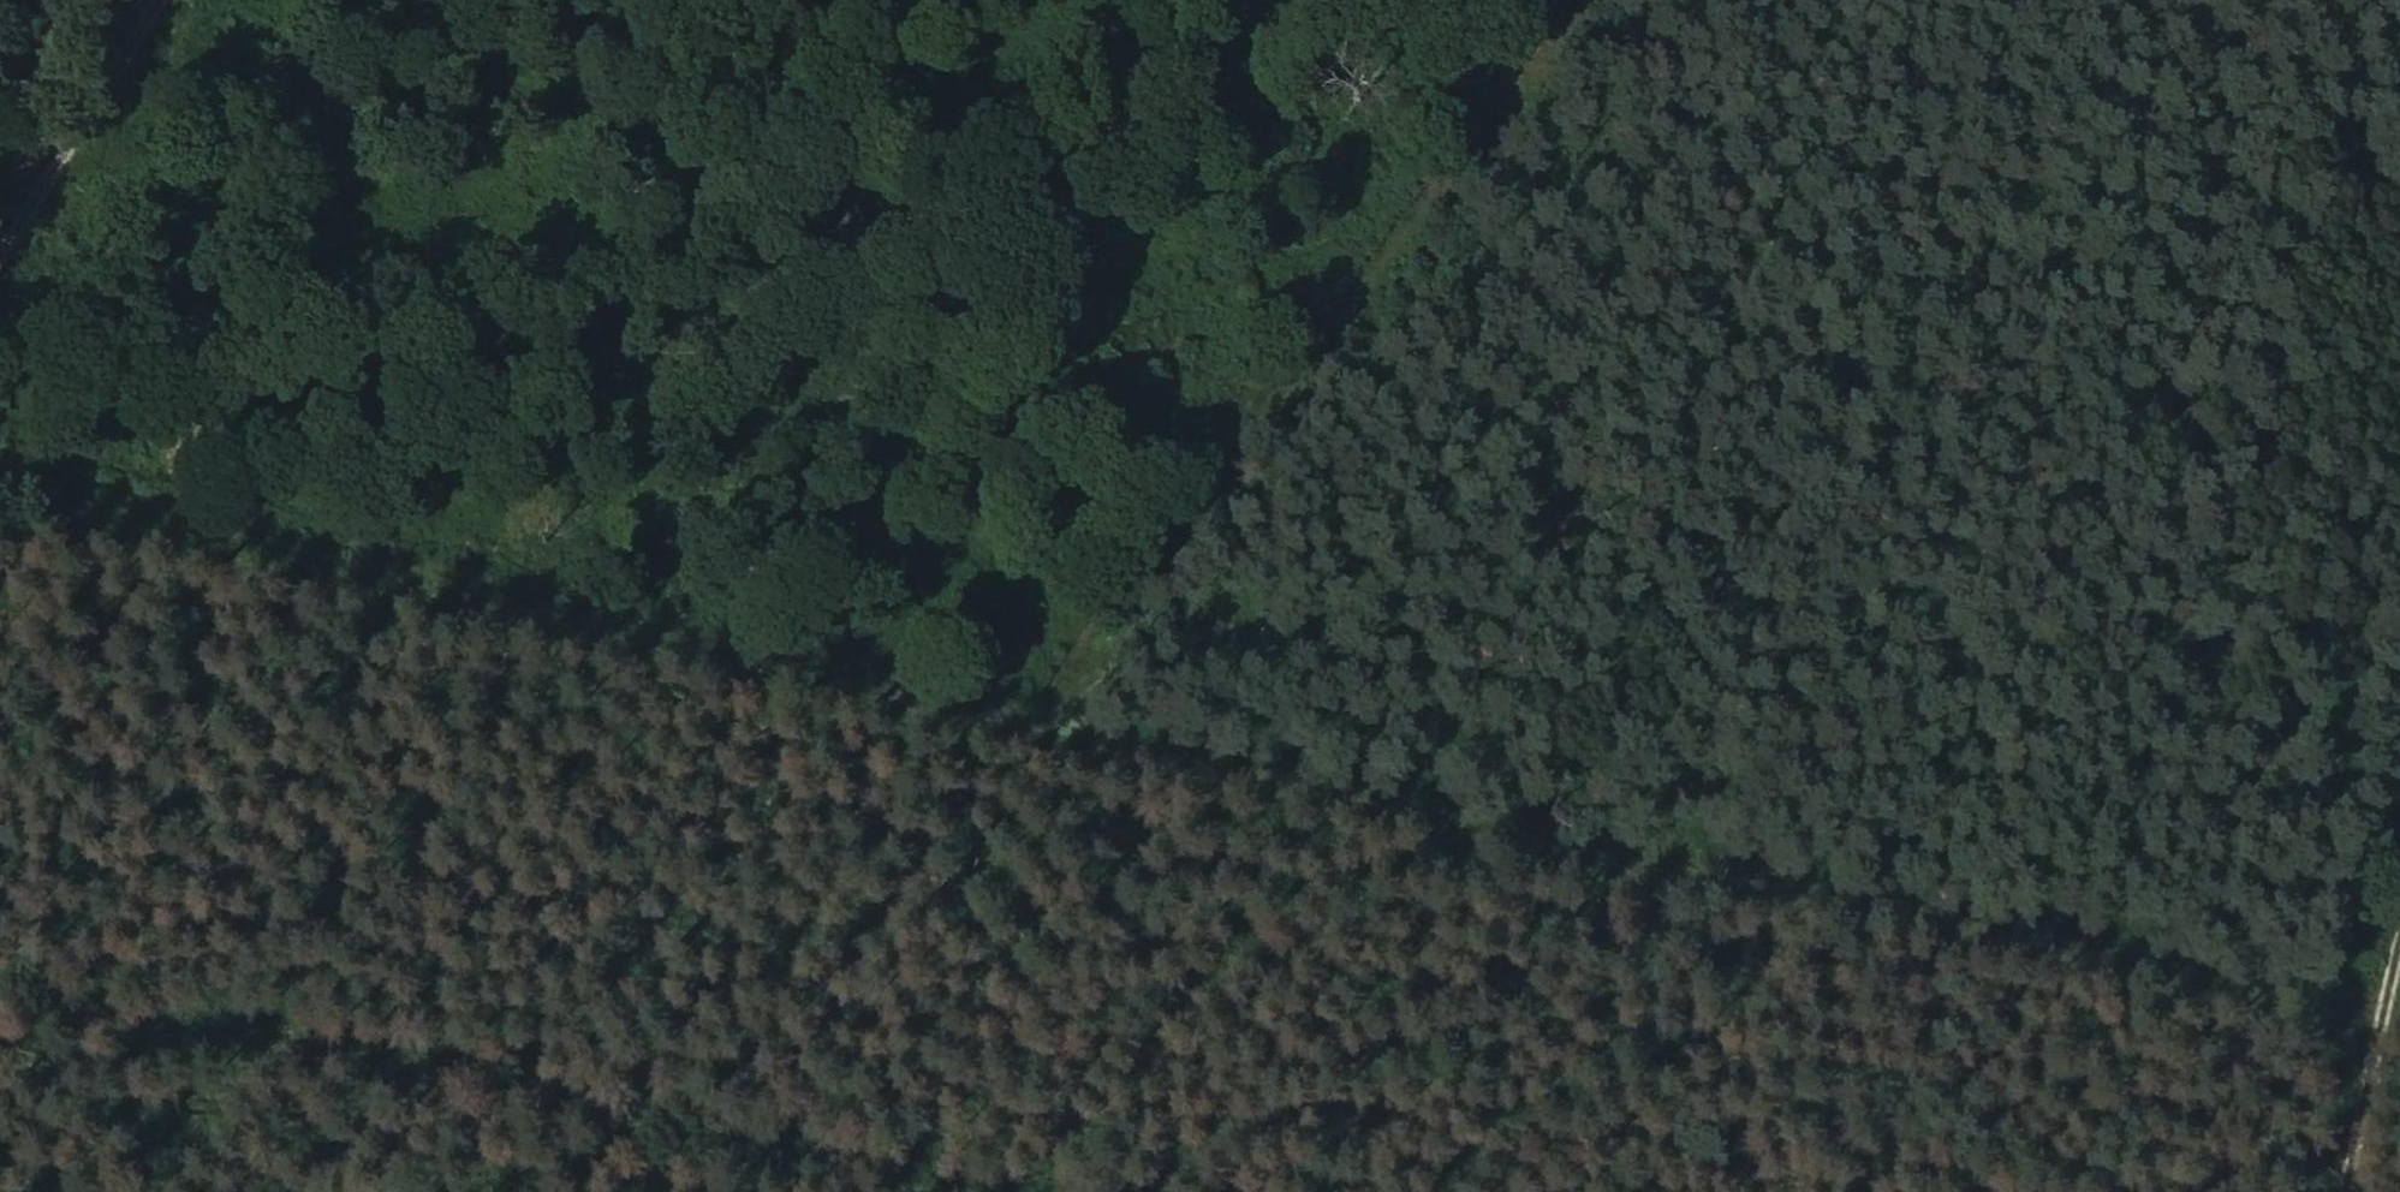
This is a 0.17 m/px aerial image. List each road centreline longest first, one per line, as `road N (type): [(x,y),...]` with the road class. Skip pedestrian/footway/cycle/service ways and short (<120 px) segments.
road 1 (track): [(162,0),(0,264)]
road 2 (track): [(2399,990),(2356,1191)]

